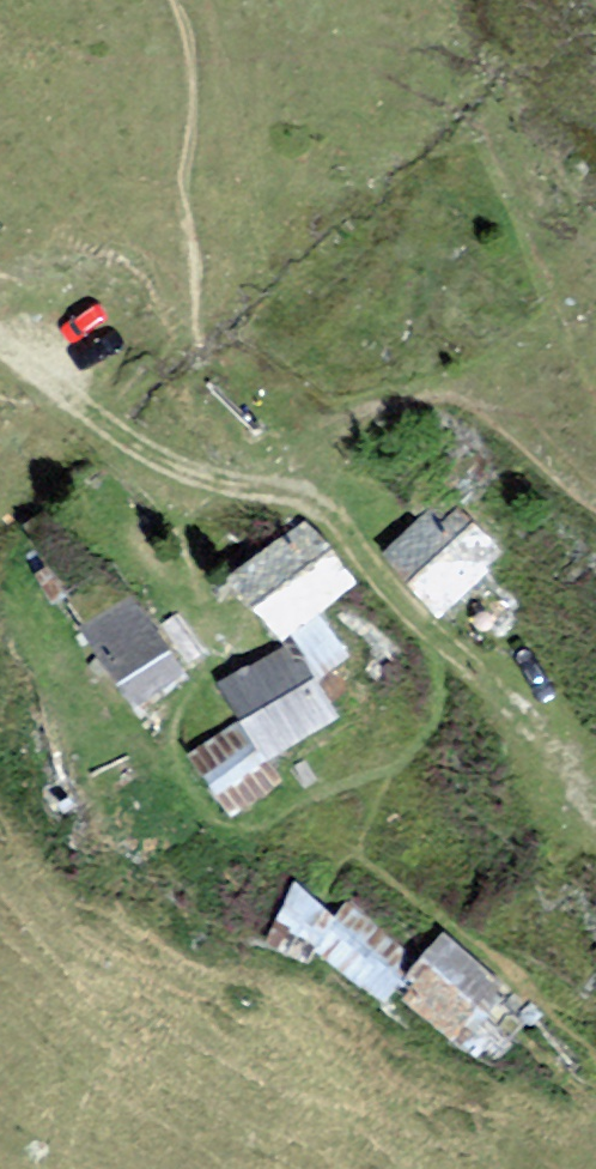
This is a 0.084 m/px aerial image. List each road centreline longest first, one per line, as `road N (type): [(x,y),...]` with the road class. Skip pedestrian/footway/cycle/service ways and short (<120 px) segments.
road 1 (track): [(96,417),(166,472),(305,495),(595,815)]
road 2 (track): [(0,334),(96,417)]

